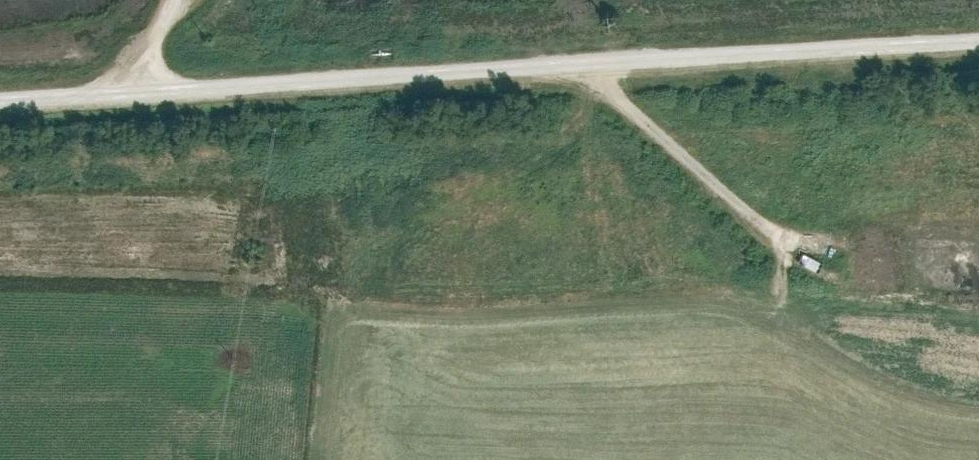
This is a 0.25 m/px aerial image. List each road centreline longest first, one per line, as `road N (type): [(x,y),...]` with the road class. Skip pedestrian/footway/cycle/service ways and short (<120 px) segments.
road 1 (unclassified): [(978,39),(0,83)]
road 2 (track): [(586,54),(739,212),(778,234),(820,244),(978,235)]

